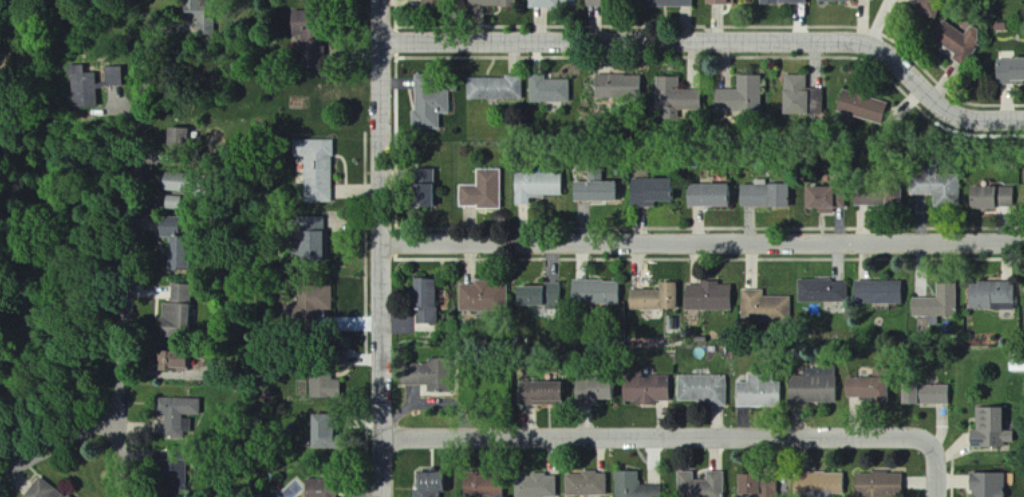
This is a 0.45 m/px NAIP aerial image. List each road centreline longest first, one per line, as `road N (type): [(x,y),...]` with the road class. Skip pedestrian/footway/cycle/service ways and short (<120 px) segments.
road 1 (residential): [(386,38),(843,38),(893,59),(957,116),(1023,118)]
road 2 (residential): [(387,246),(1023,243)]
road 3 (residential): [(385,438),(916,437),(934,445),(939,496)]
road 4 (residential): [(384,496),(385,0)]
road 5 (residential): [(158,33),(115,422),(124,496)]
road 6 (residential): [(115,422),(0,469)]

